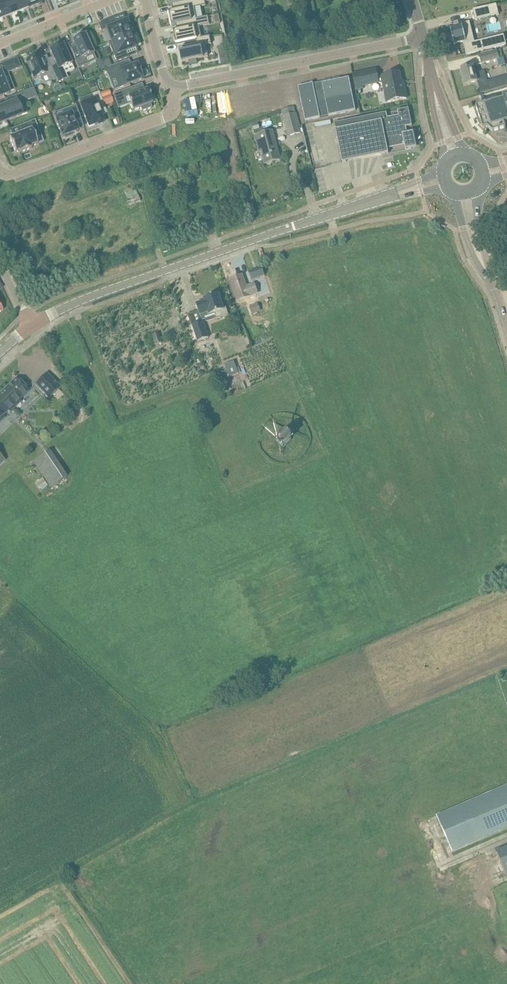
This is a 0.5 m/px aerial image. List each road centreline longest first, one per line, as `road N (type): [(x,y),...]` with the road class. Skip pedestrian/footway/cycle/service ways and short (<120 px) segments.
road 1 (tertiary): [(30,326),(111,289),(389,197)]
road 2 (residential): [(424,39),(171,89)]
road 3 (residential): [(171,89),(167,117),(19,171),(0,161)]
road 4 (residential): [(0,45),(115,0)]

